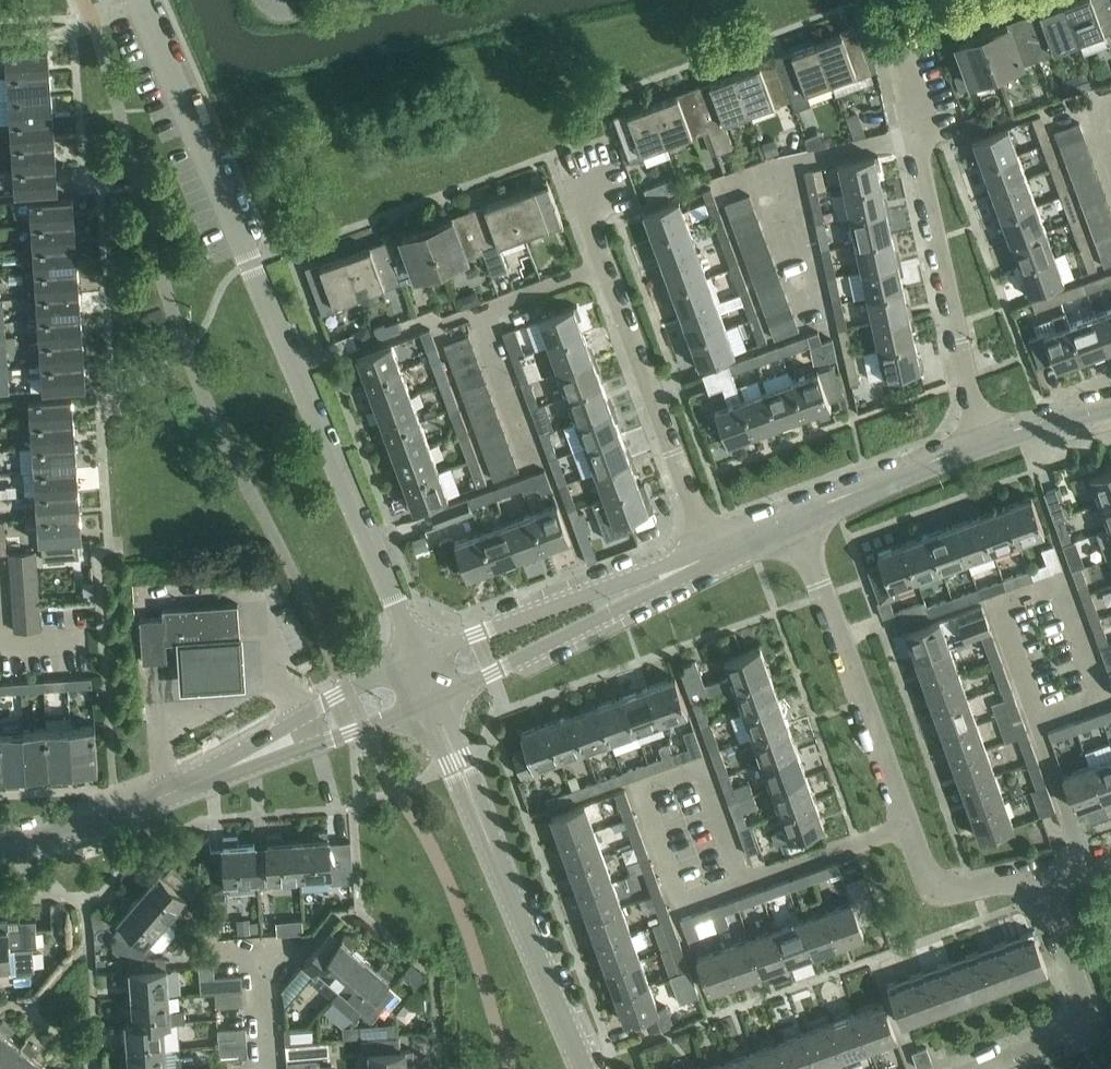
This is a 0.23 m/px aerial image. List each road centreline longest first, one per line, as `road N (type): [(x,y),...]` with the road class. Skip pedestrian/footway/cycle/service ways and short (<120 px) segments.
road 1 (unclassified): [(416,655),(138,0)]
road 2 (residential): [(708,545),(581,196),(628,179)]
road 3 (residential): [(981,442),(898,49)]
road 4 (unclassified): [(585,1068),(434,702)]
road 5 (residential): [(910,826),(795,514)]
road 6 (unclassified): [(434,702),(713,558)]
road 7 (unclassified): [(708,545),(416,655)]
road 8 (unclassified): [(416,655),(162,795)]
road 9 (unclassified): [(162,795),(434,702)]
road 10 (residential): [(1038,875),(1086,1008),(1077,1034),(983,1068)]
road 11 (residential): [(683,903),(910,826)]
road 12 (unclassified): [(795,514),(981,442)]
road 13 (unclassified): [(0,848),(162,795)]
road 14 (residential): [(1038,875),(974,886),(937,881),(910,826)]
road 15 (unclassified): [(981,442),(1110,402)]

